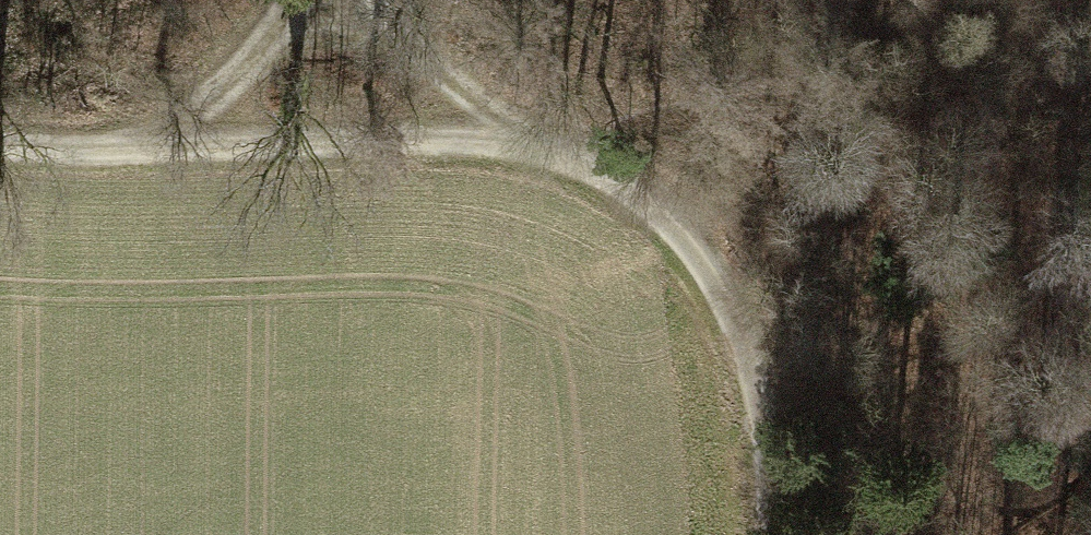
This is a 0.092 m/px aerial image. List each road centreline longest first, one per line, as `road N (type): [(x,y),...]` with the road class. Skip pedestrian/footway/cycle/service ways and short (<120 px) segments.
road 1 (track): [(0,145),(473,143),(549,154)]
road 2 (track): [(549,154),(639,193),(691,239),(731,297),(753,364)]
road 3 (track): [(371,0),(448,82),(549,154)]
road 4 (track): [(296,0),(236,75),(133,150)]
road 5 (track): [(771,534),(753,364)]

